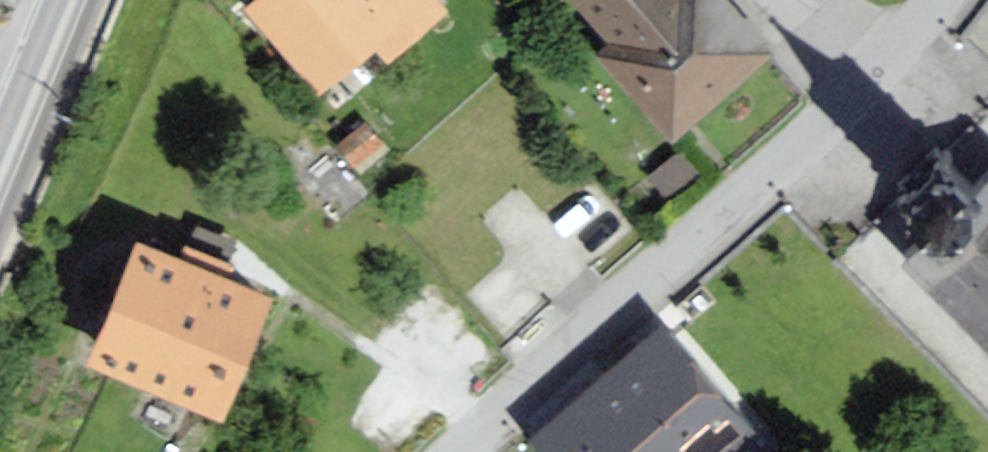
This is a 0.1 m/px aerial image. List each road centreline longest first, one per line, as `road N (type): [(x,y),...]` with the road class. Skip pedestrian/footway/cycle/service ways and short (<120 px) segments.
road 1 (residential): [(770,166),(464,451)]
road 2 (unclassified): [(770,166),(875,254),(976,158),(880,62)]
road 3 (residential): [(861,80),(770,166)]

